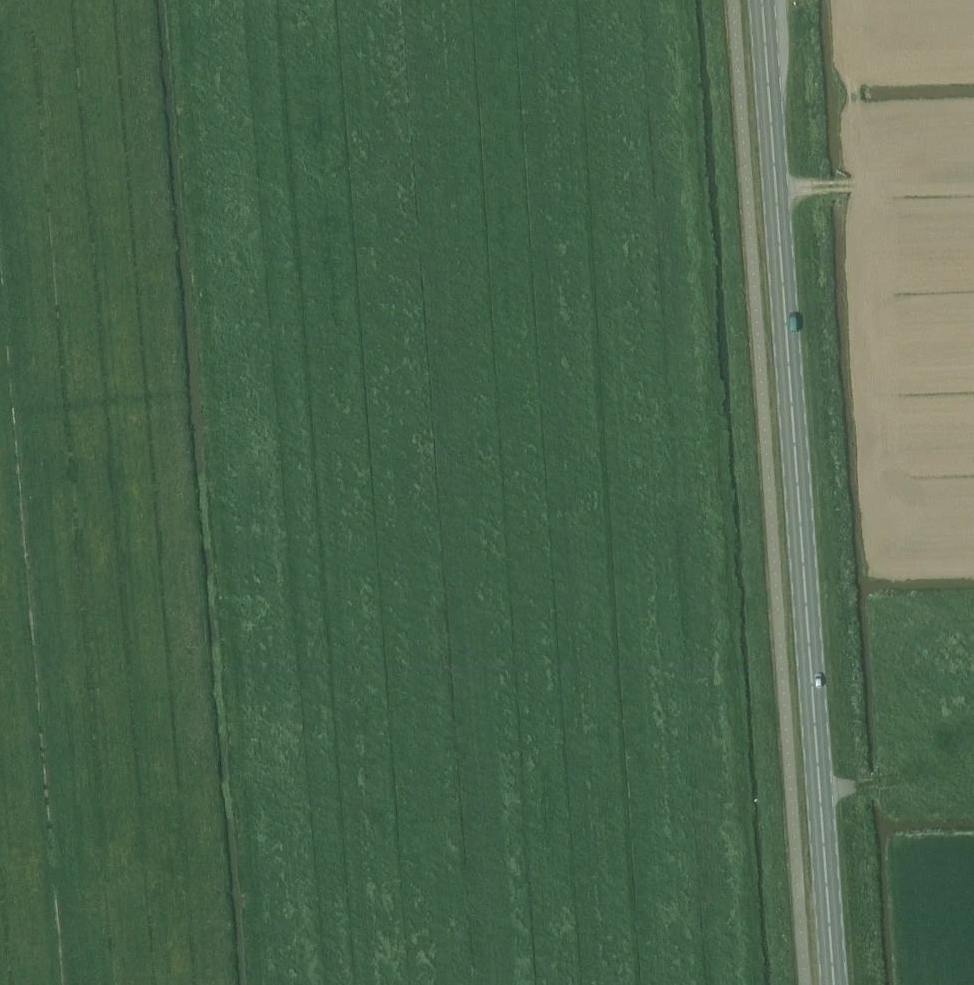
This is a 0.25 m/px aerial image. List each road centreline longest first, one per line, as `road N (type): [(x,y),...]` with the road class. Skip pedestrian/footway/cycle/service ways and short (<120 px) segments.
road 1 (primary): [(833,984),(762,0)]

